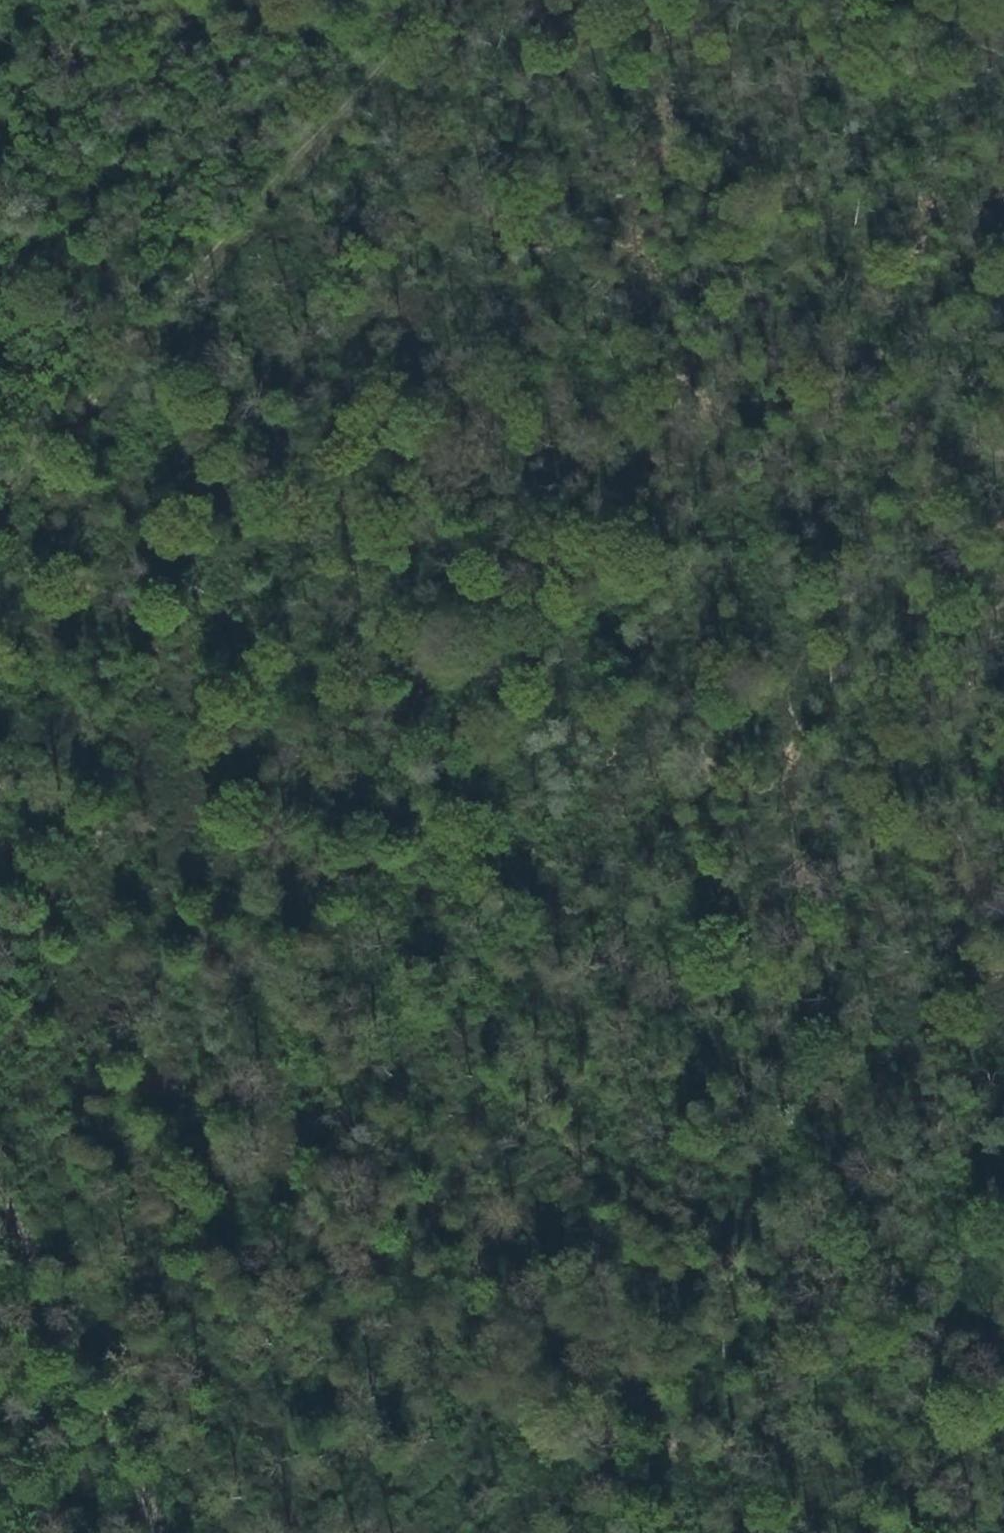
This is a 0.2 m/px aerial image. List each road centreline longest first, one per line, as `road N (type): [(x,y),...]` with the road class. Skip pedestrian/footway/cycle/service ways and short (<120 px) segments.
road 1 (track): [(0,1168),(172,1532)]

